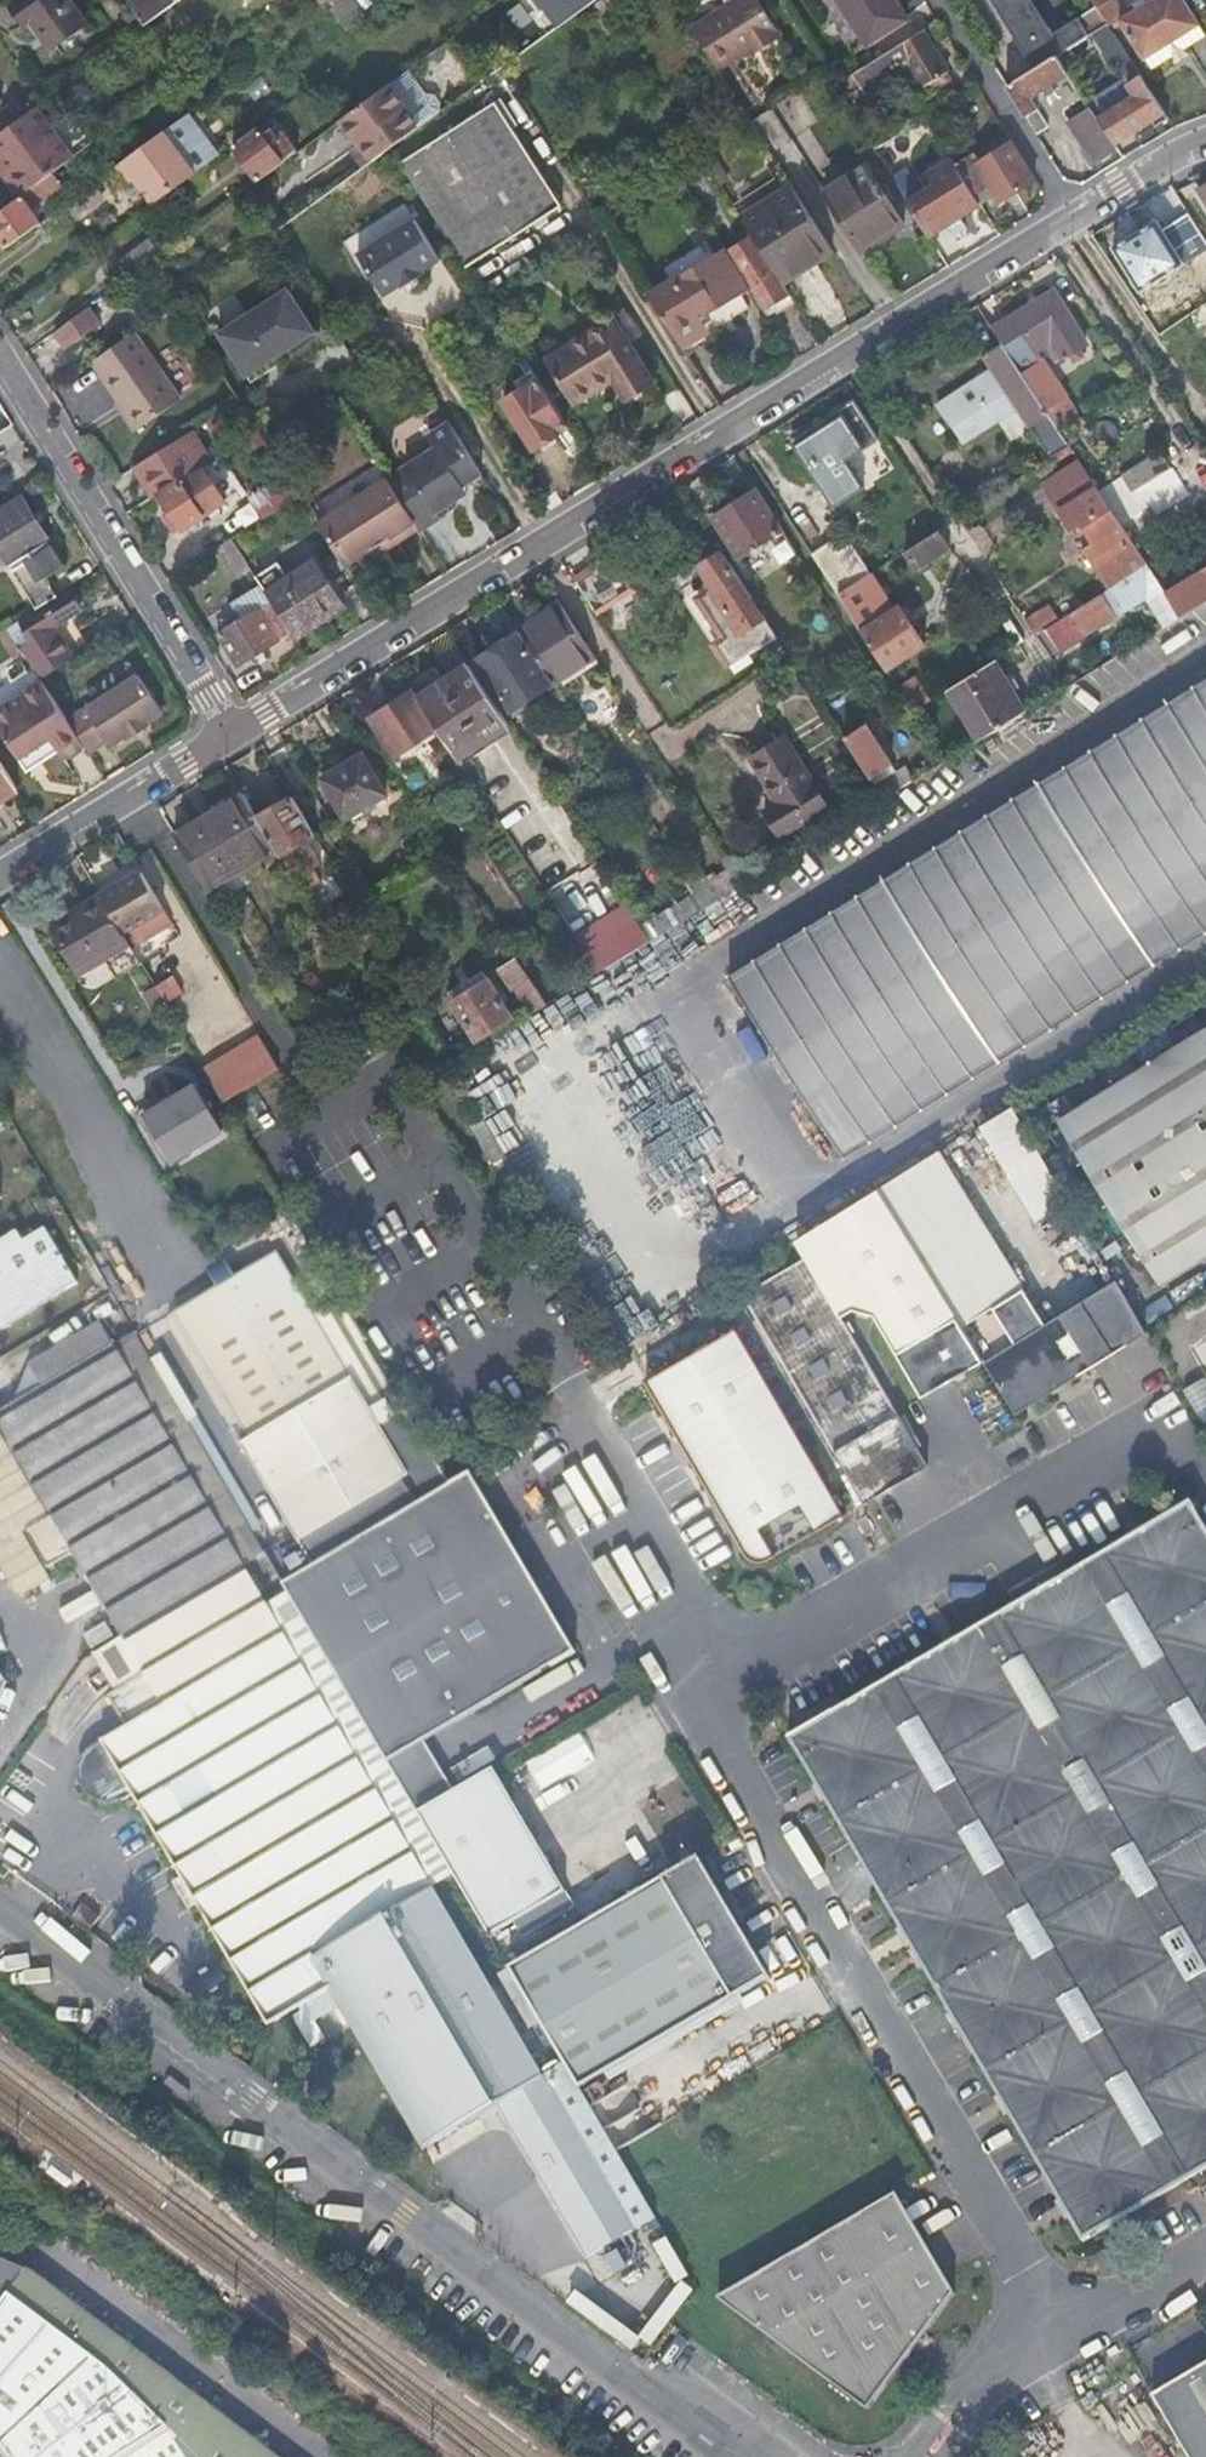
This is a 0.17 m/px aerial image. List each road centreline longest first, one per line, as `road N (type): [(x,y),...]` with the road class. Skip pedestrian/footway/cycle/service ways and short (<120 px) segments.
road 1 (residential): [(0,1918),(743,2456)]
road 2 (unclassified): [(233,734),(846,354)]
road 3 (residential): [(233,734),(0,357)]
road 4 (unclassified): [(846,354),(1205,142)]
road 5 (residential): [(1054,676),(846,354)]
road 6 (unclassified): [(0,875),(233,734)]

